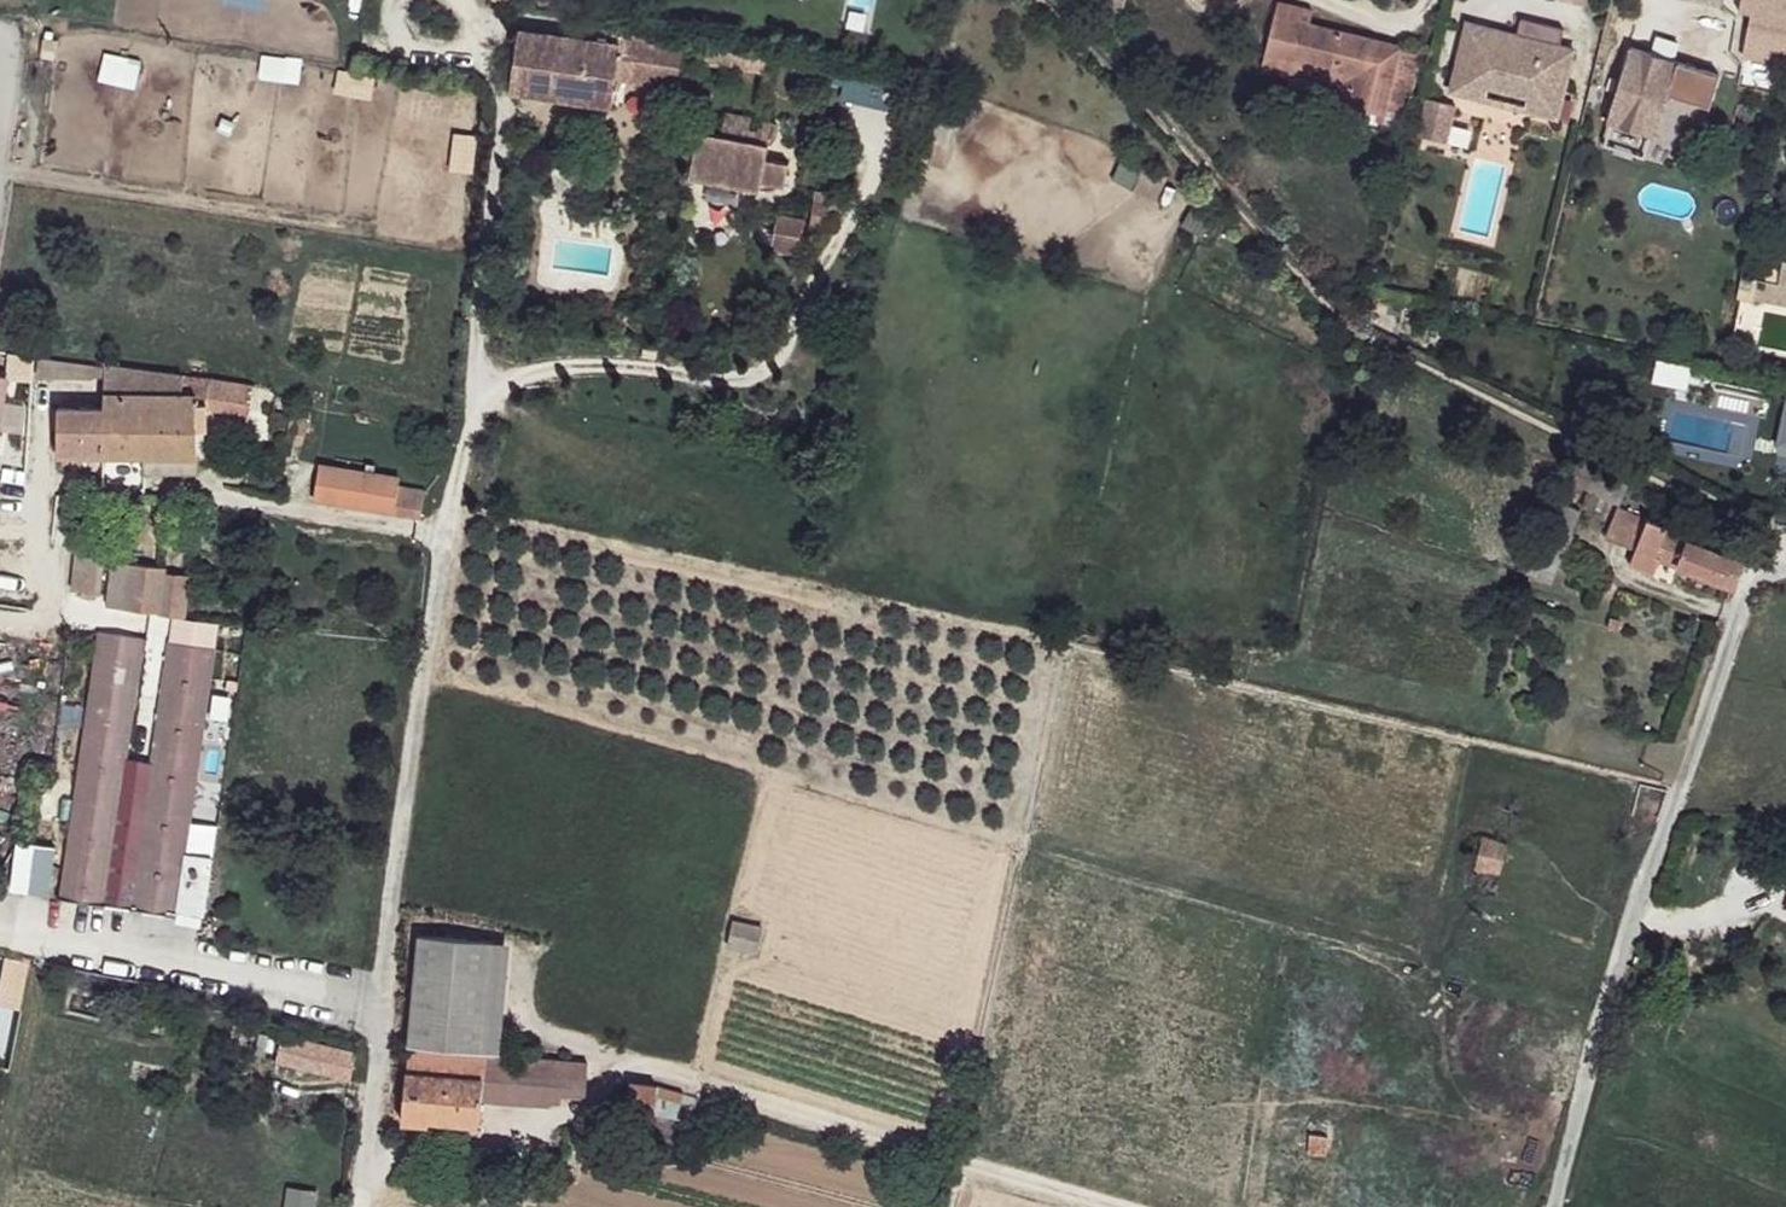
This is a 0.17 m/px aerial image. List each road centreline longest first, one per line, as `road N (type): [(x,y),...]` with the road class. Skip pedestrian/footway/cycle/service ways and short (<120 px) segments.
road 1 (residential): [(452,0),(459,67),(508,123),(487,328),(391,929),(360,1206)]
road 2 (track): [(951,1206),(1075,646),(1689,794)]
road 3 (unclassified): [(1785,568),(1765,572),(1722,694),(1559,1206)]
road 4 (track): [(1110,1206),(560,1043)]

